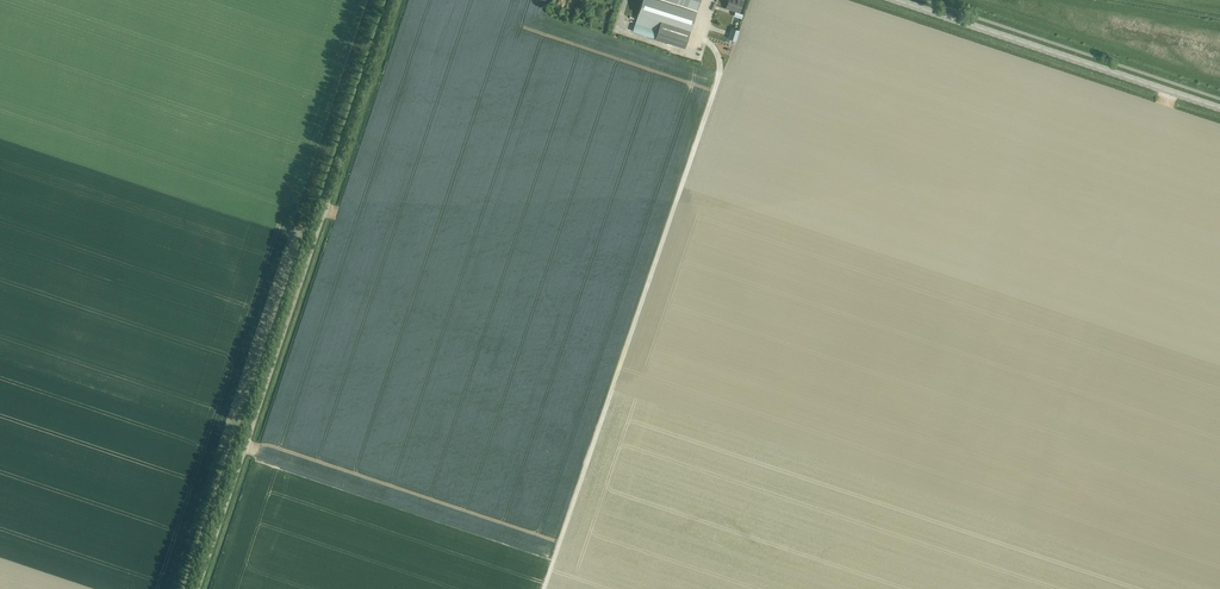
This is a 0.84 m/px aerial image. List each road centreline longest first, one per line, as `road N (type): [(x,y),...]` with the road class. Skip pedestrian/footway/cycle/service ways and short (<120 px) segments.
road 1 (unclassified): [(197,588),(395,0)]
road 2 (secondary): [(1219,109),(891,0)]

